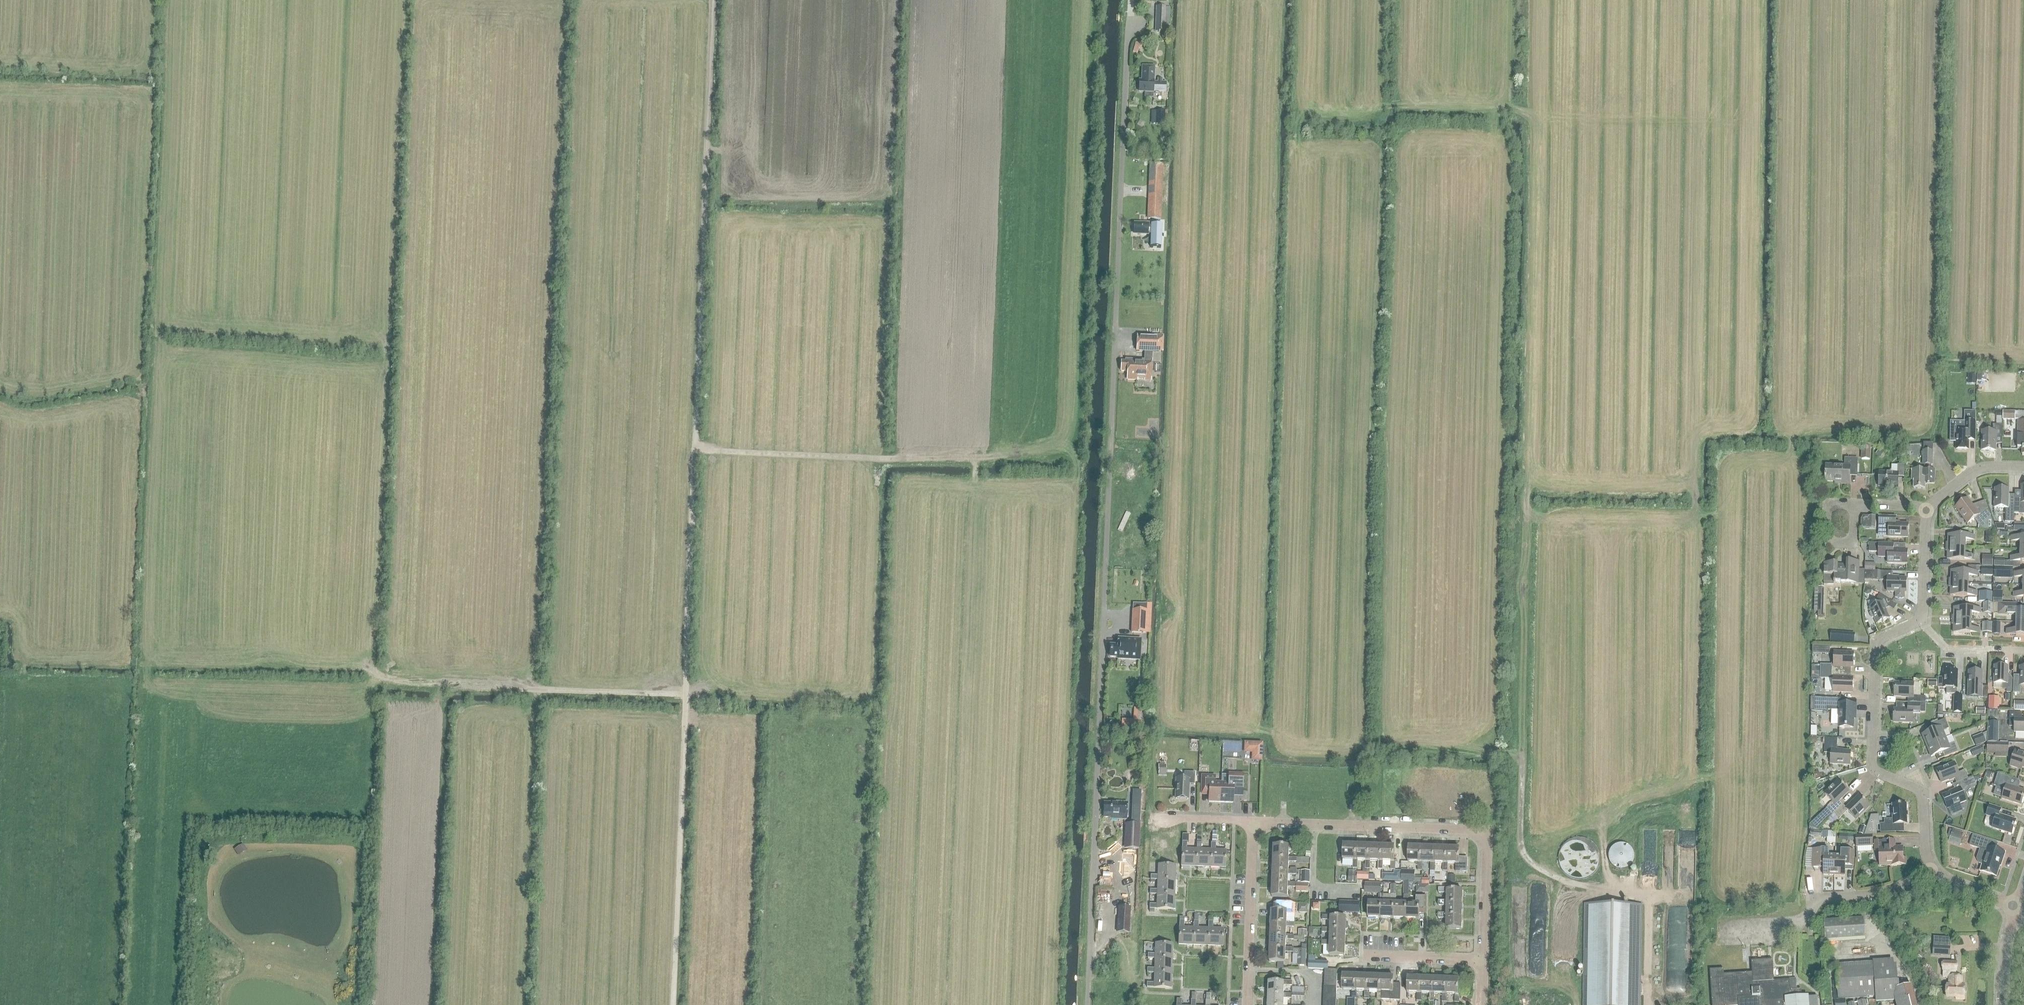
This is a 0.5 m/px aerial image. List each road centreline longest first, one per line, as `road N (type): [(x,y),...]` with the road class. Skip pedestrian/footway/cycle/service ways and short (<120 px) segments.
road 1 (unclassified): [(1087,1004),(1131,16)]
road 2 (residential): [(1482,958),(1484,832),(1251,819)]
road 3 (track): [(687,696),(374,678)]
road 4 (residential): [(1935,873),(1926,860),(1921,793),(1873,769),(1876,653),(1881,642),(1924,622)]
road 5 (residential): [(1248,1004),(1251,819)]
road 6 (residential): [(1808,919),(1811,905),(1935,873)]
road 7 (residential): [(1482,958),(1361,956)]

